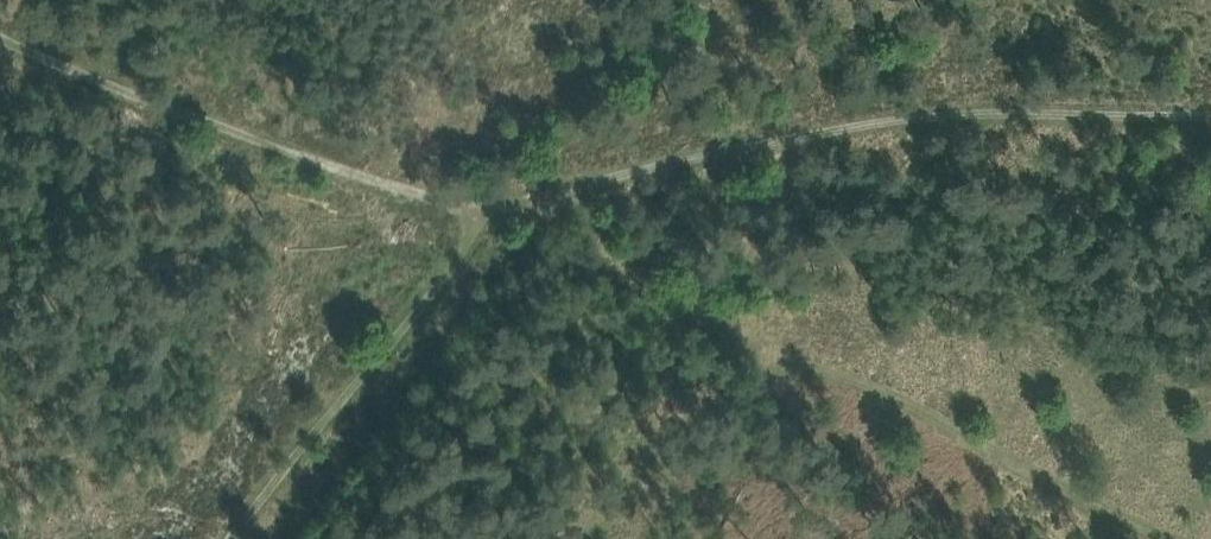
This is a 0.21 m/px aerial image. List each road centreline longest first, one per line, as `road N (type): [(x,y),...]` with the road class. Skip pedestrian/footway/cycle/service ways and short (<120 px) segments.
road 1 (track): [(489,212),(674,160),(912,113),(1210,116)]
road 2 (track): [(0,46),(489,212)]
road 3 (track): [(489,212),(489,224),(239,538)]
road 4 (track): [(1175,538),(872,392),(797,378)]

